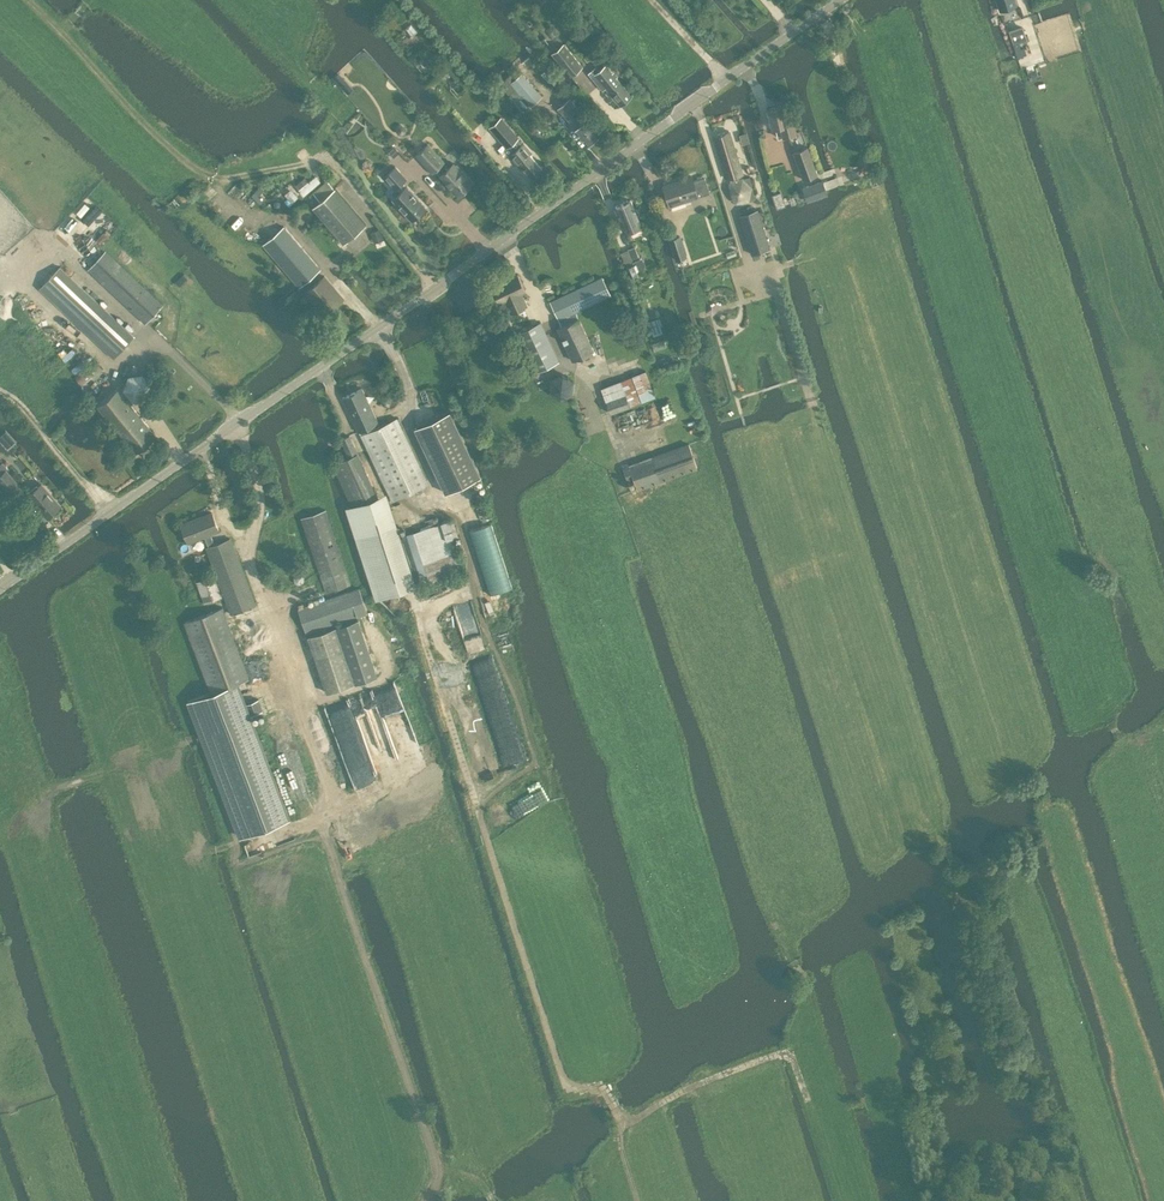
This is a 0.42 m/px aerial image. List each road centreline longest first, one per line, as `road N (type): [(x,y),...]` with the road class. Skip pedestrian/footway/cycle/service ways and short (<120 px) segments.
road 1 (tertiary): [(840,0),(0,588)]
road 2 (track): [(382,498),(393,512),(454,507),(477,585),(416,612),(562,1073),(572,1088),(608,1092)]
road 3 (track): [(423,1200),(441,1179),(289,706),(268,612)]
road 4 (track): [(287,220),(242,214),(223,197),(221,179),(190,164),(138,117),(27,0)]
road 5 (track): [(619,1126),(670,1096),(794,1053),(844,1200)]
road 6 (track): [(137,327),(63,260),(0,269)]

